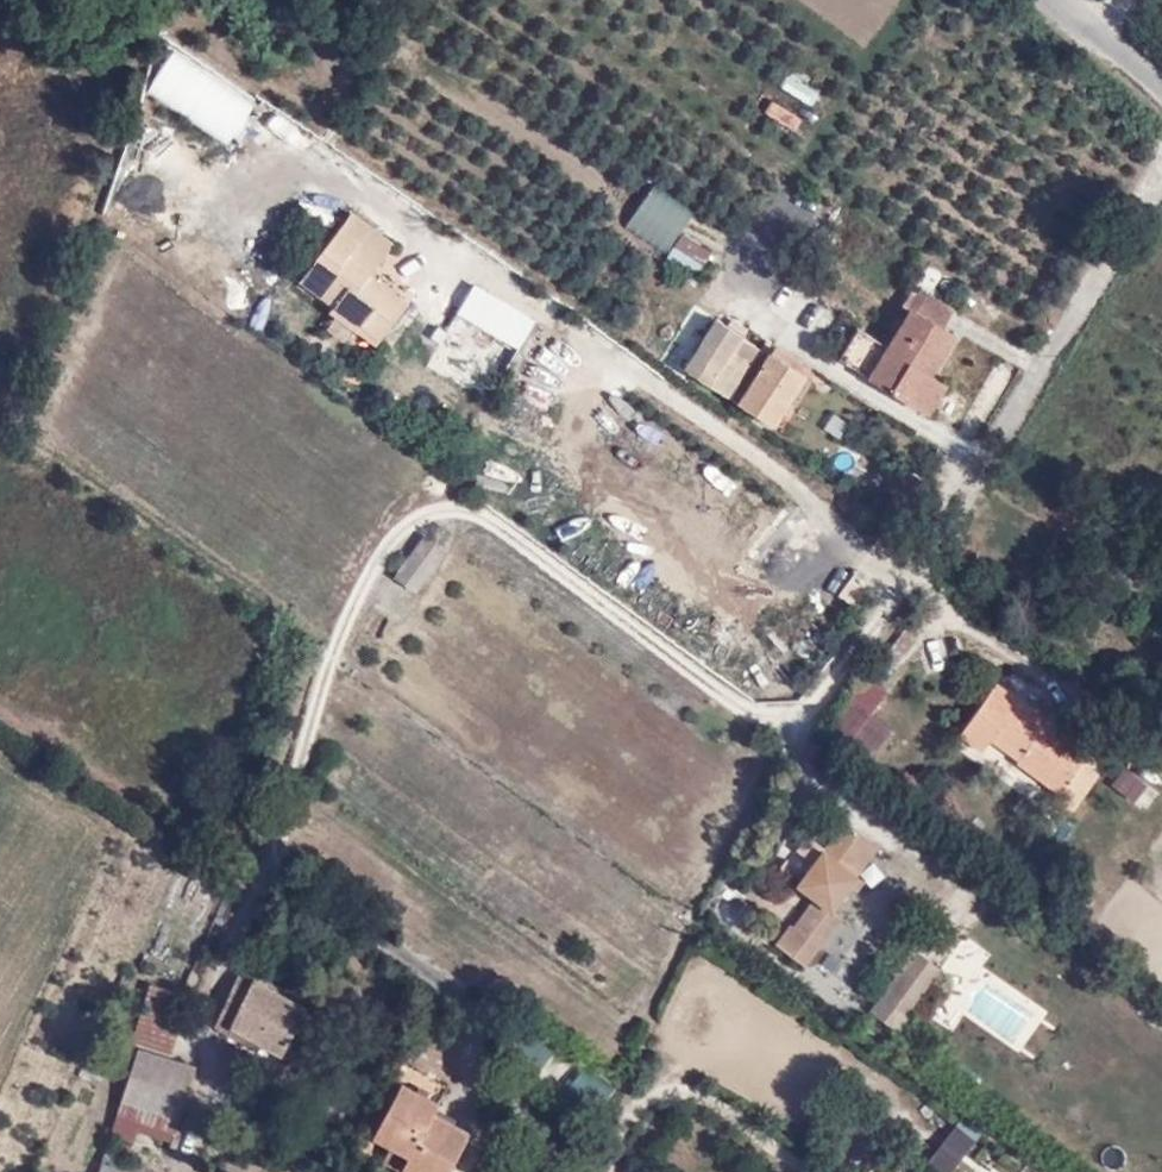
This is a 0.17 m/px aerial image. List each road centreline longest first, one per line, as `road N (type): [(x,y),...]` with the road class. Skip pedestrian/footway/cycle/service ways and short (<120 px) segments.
road 1 (track): [(0,714),(274,871)]
road 2 (track): [(274,871),(310,881),(489,1017)]
road 3 (unclassified): [(1061,0),(1161,97)]
road 4 (track): [(454,506),(428,412),(412,384)]

